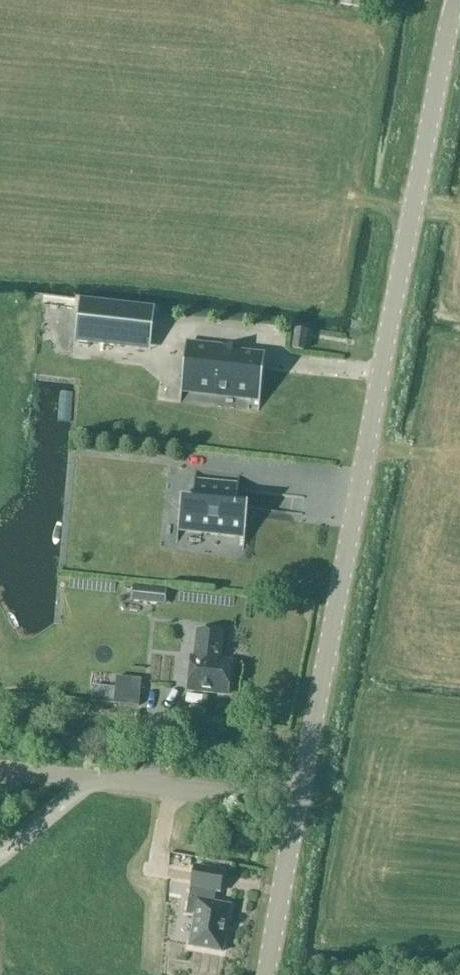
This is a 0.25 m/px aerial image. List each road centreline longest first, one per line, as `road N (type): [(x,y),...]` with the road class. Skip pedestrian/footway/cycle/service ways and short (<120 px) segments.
road 1 (tertiary): [(267,974),(456,0)]

